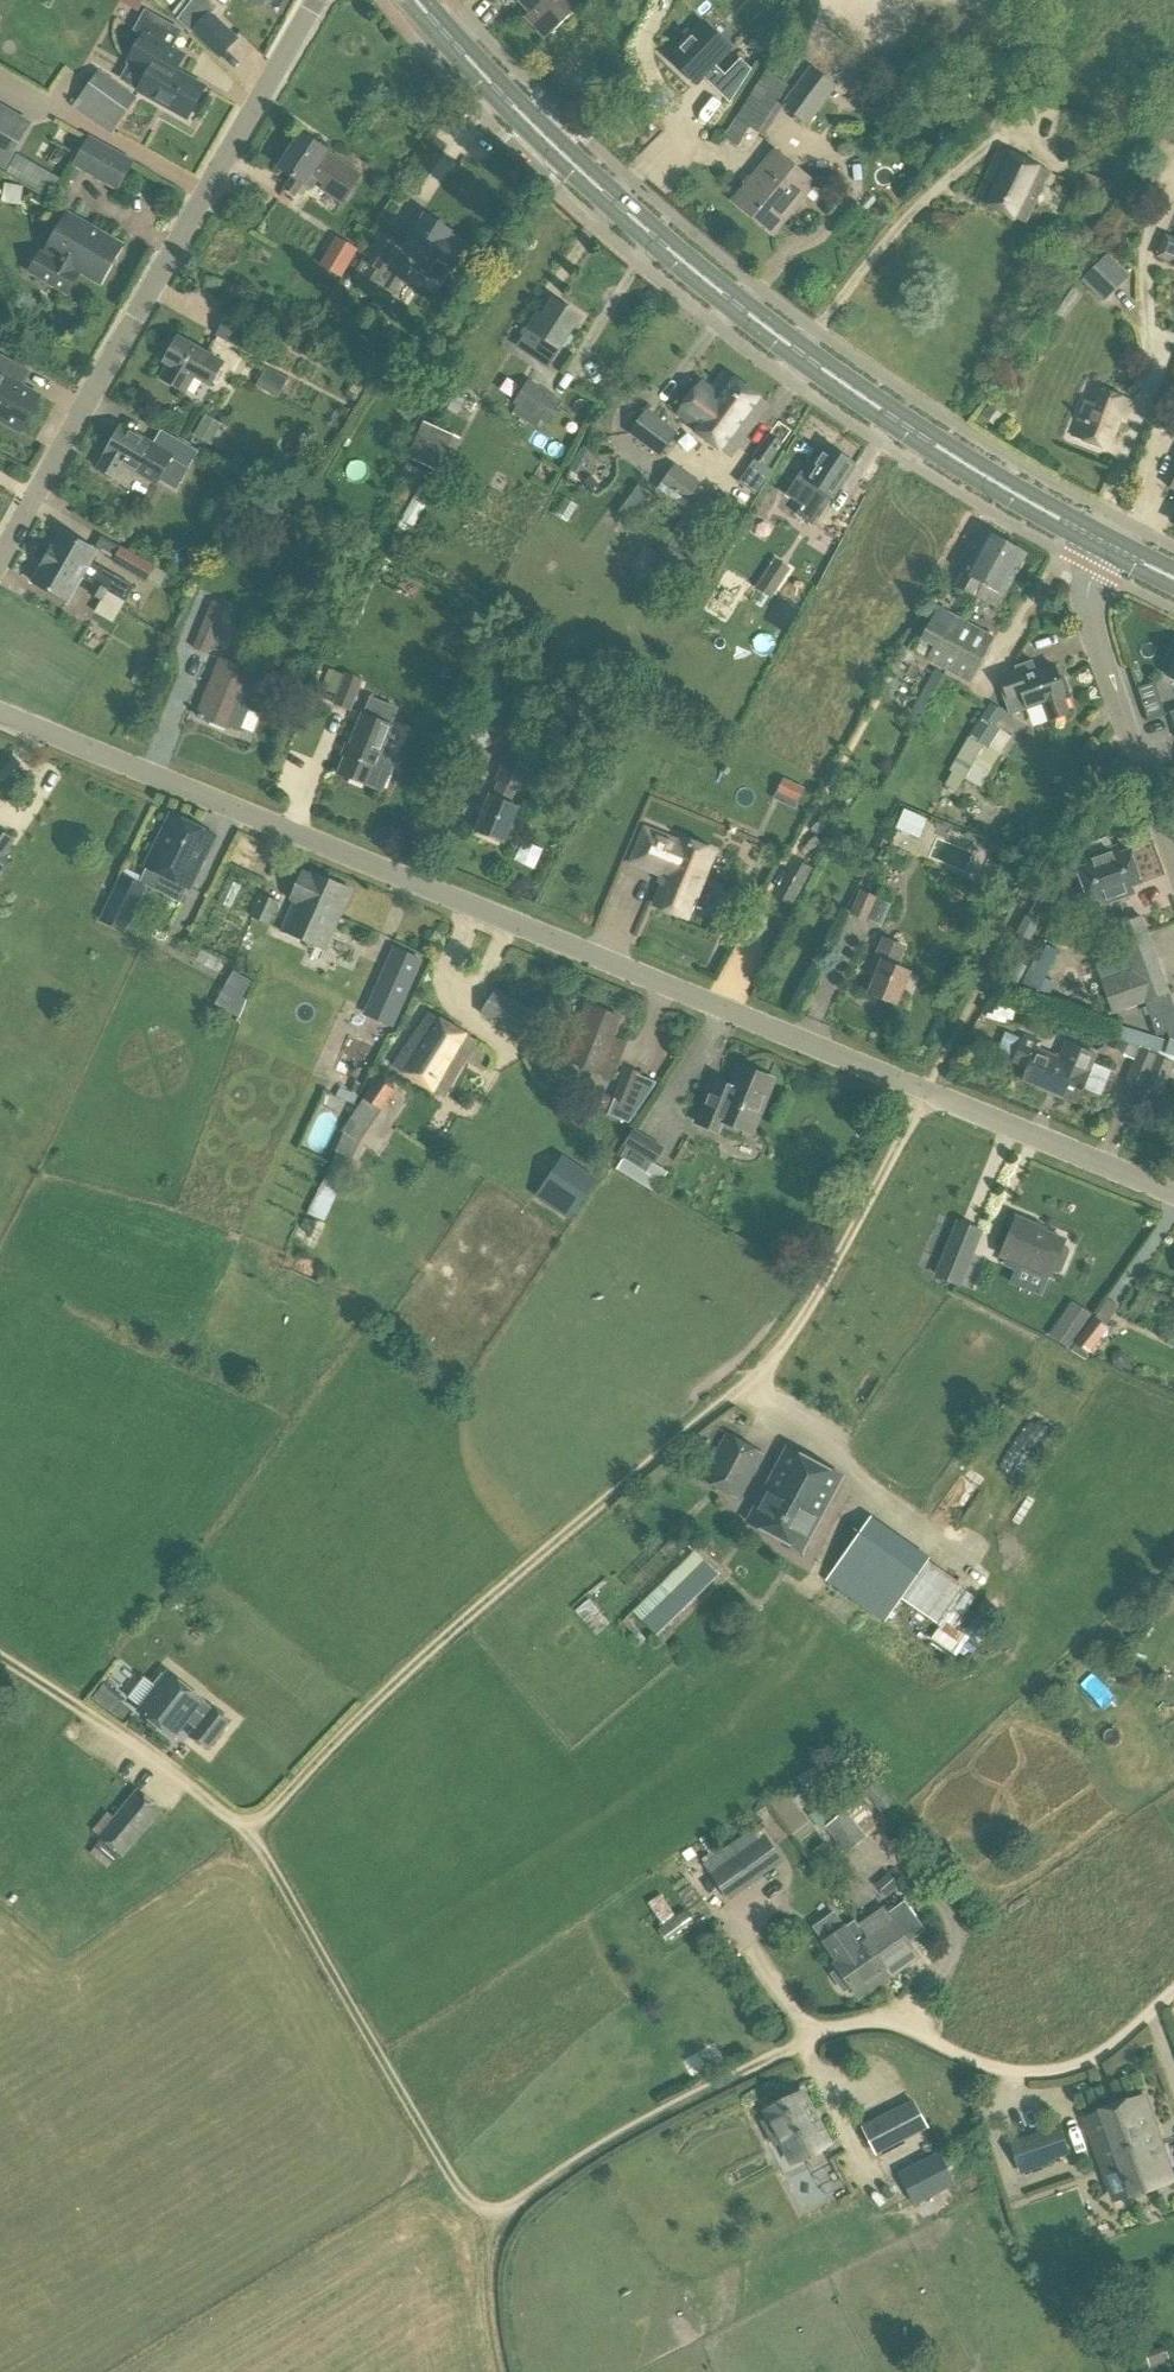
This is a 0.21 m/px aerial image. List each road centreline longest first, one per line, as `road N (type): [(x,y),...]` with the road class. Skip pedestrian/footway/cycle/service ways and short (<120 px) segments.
road 1 (residential): [(0,710),(1173,1190)]
road 2 (track): [(252,1828),(365,1707),(771,1361),(807,1315),(922,1087)]
road 3 (primary): [(1106,544),(919,434),(730,299),(543,136),(416,0)]
road 4 (track): [(495,2214),(628,2125),(816,2026),(888,2010),(994,2062),(1076,2058),(1116,2039),(1173,1985)]
road 5 (track): [(495,2214),(451,2167),(252,1828),(0,1655)]
road 6 (residential): [(0,566),(321,0)]
road 7 (residential): [(1173,865),(1090,616),(1088,588),(1106,544)]
road 8 (track): [(495,2214),(488,2275),(503,2371)]

